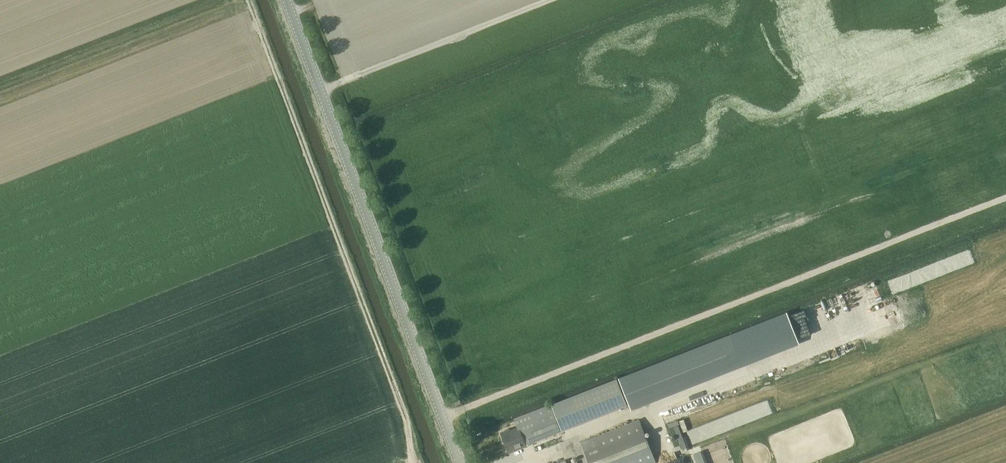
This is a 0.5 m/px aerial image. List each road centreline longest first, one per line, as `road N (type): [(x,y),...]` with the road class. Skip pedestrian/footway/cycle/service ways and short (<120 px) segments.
road 1 (track): [(444,418),(1005,197)]
road 2 (tertiary): [(461,462),(287,0)]
road 3 (track): [(415,462),(244,0)]
road 4 (track): [(321,93),(556,0)]

